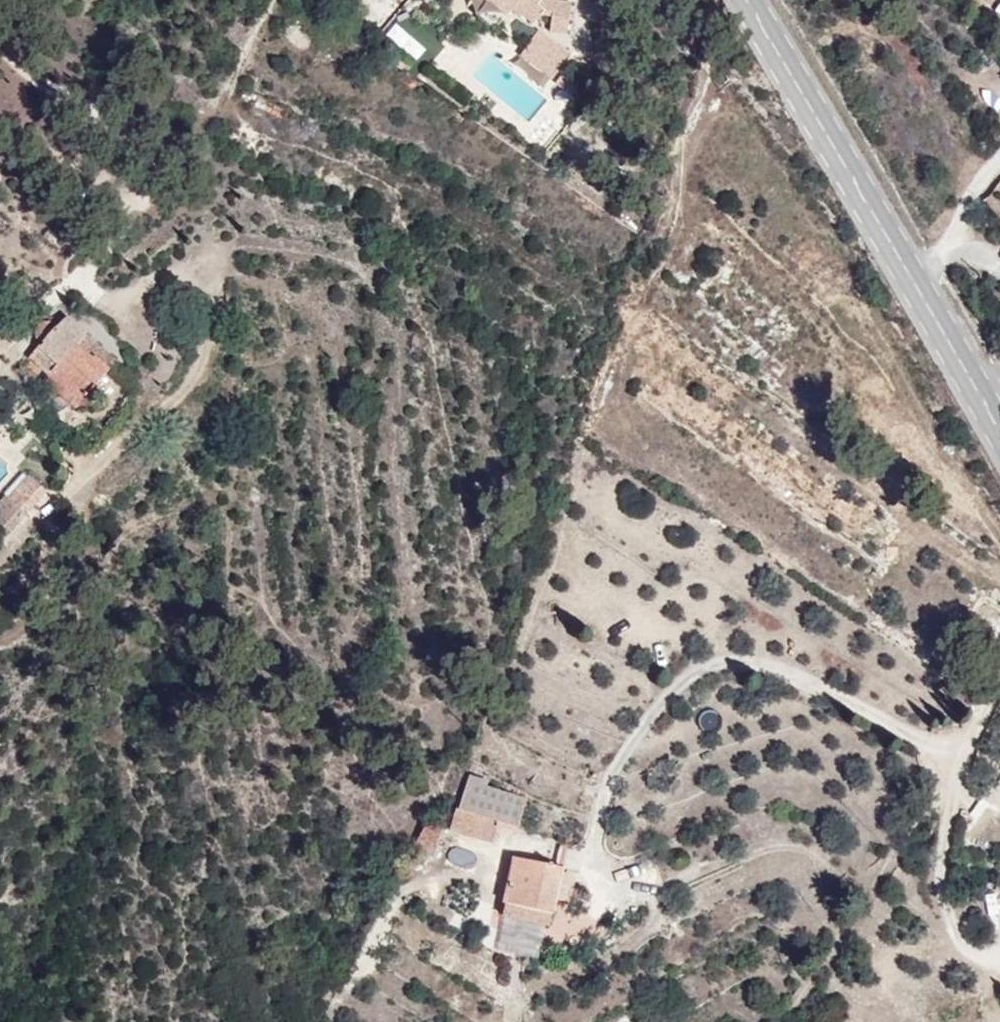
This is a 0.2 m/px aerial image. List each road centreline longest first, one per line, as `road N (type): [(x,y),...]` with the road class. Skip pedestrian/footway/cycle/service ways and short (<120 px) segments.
road 1 (primary): [(999,427),(748,0)]

